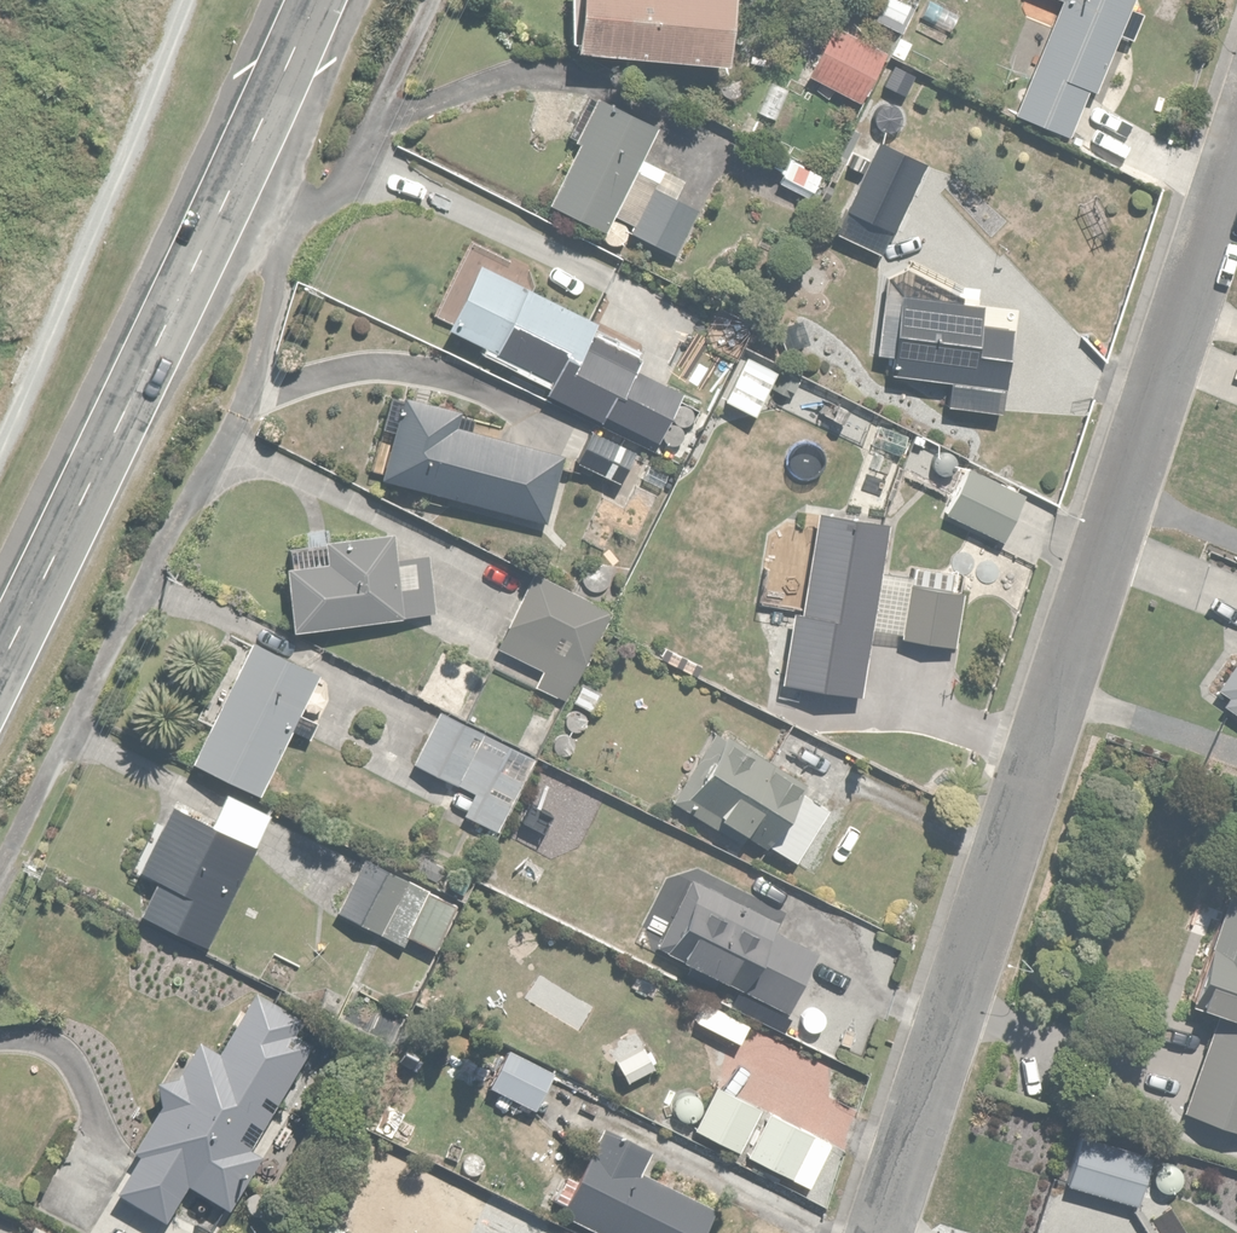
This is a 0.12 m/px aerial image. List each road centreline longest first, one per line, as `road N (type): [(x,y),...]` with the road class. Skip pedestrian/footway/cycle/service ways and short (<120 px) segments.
road 1 (residential): [(1236,157),(880,1232)]
road 2 (primary): [(0,681),(246,174),(321,0)]

